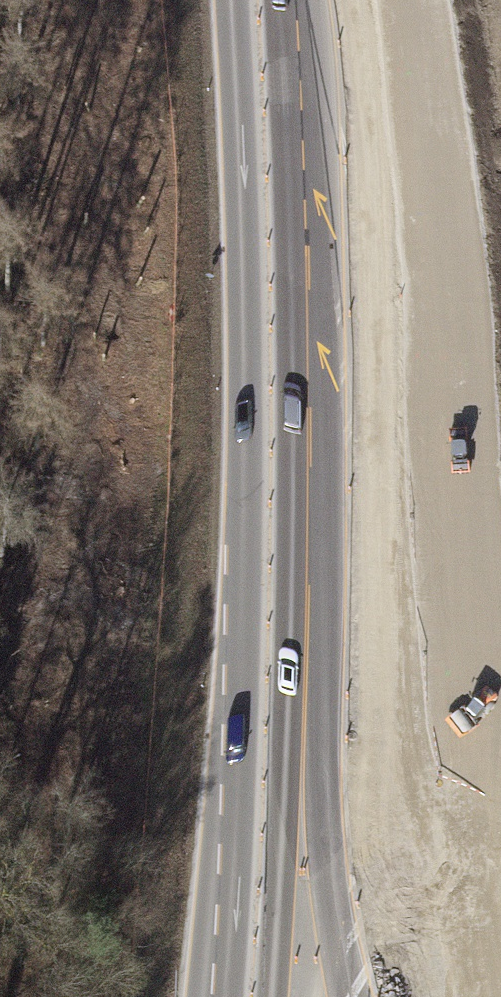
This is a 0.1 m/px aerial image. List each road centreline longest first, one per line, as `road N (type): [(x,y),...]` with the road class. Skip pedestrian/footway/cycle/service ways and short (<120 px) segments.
road 1 (primary): [(235,0),(247,365),(225,996)]
road 2 (primary): [(465,996),(398,489)]
road 3 (motorway): [(385,996),(398,489)]
road 4 (primary): [(398,489),(345,0)]

